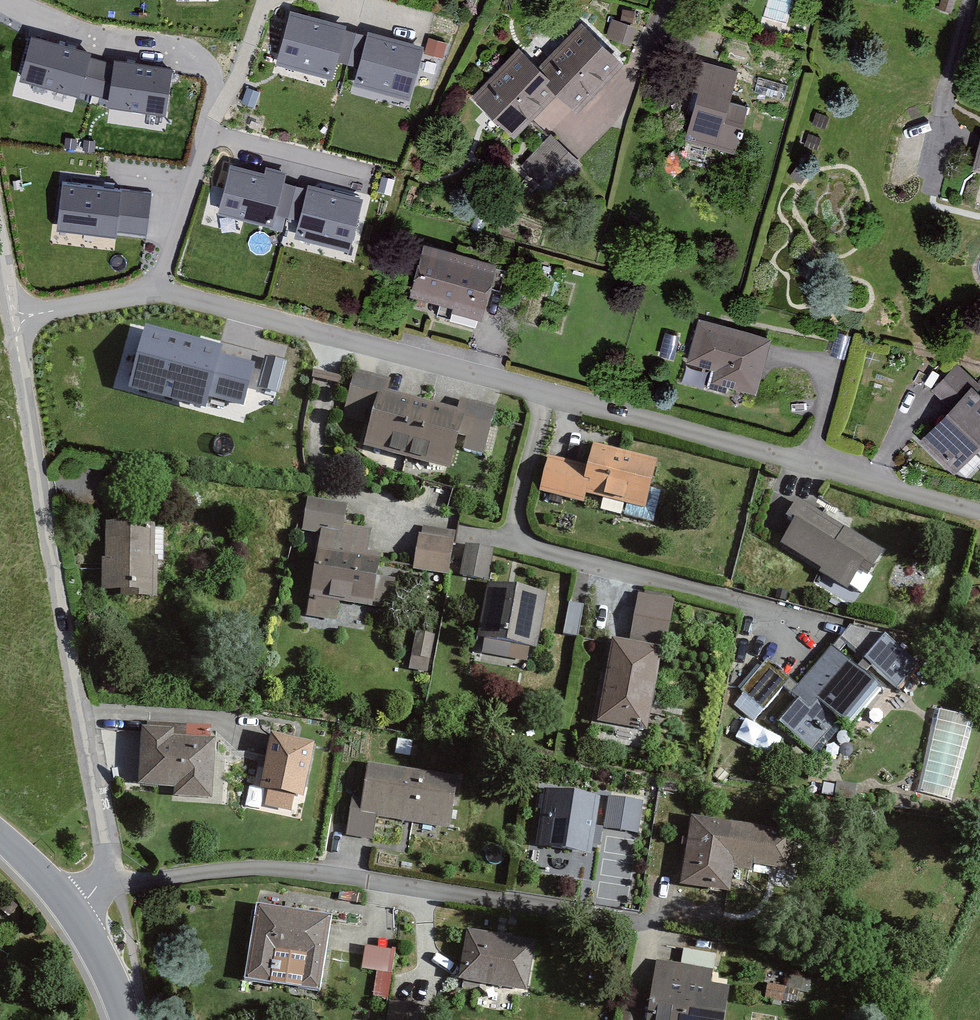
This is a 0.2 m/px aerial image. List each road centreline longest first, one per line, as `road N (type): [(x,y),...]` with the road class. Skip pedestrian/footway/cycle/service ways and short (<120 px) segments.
road 1 (unclassified): [(0,240),(100,855),(97,885),(73,912)]
road 2 (tertiary): [(73,912),(108,962),(126,1019)]

